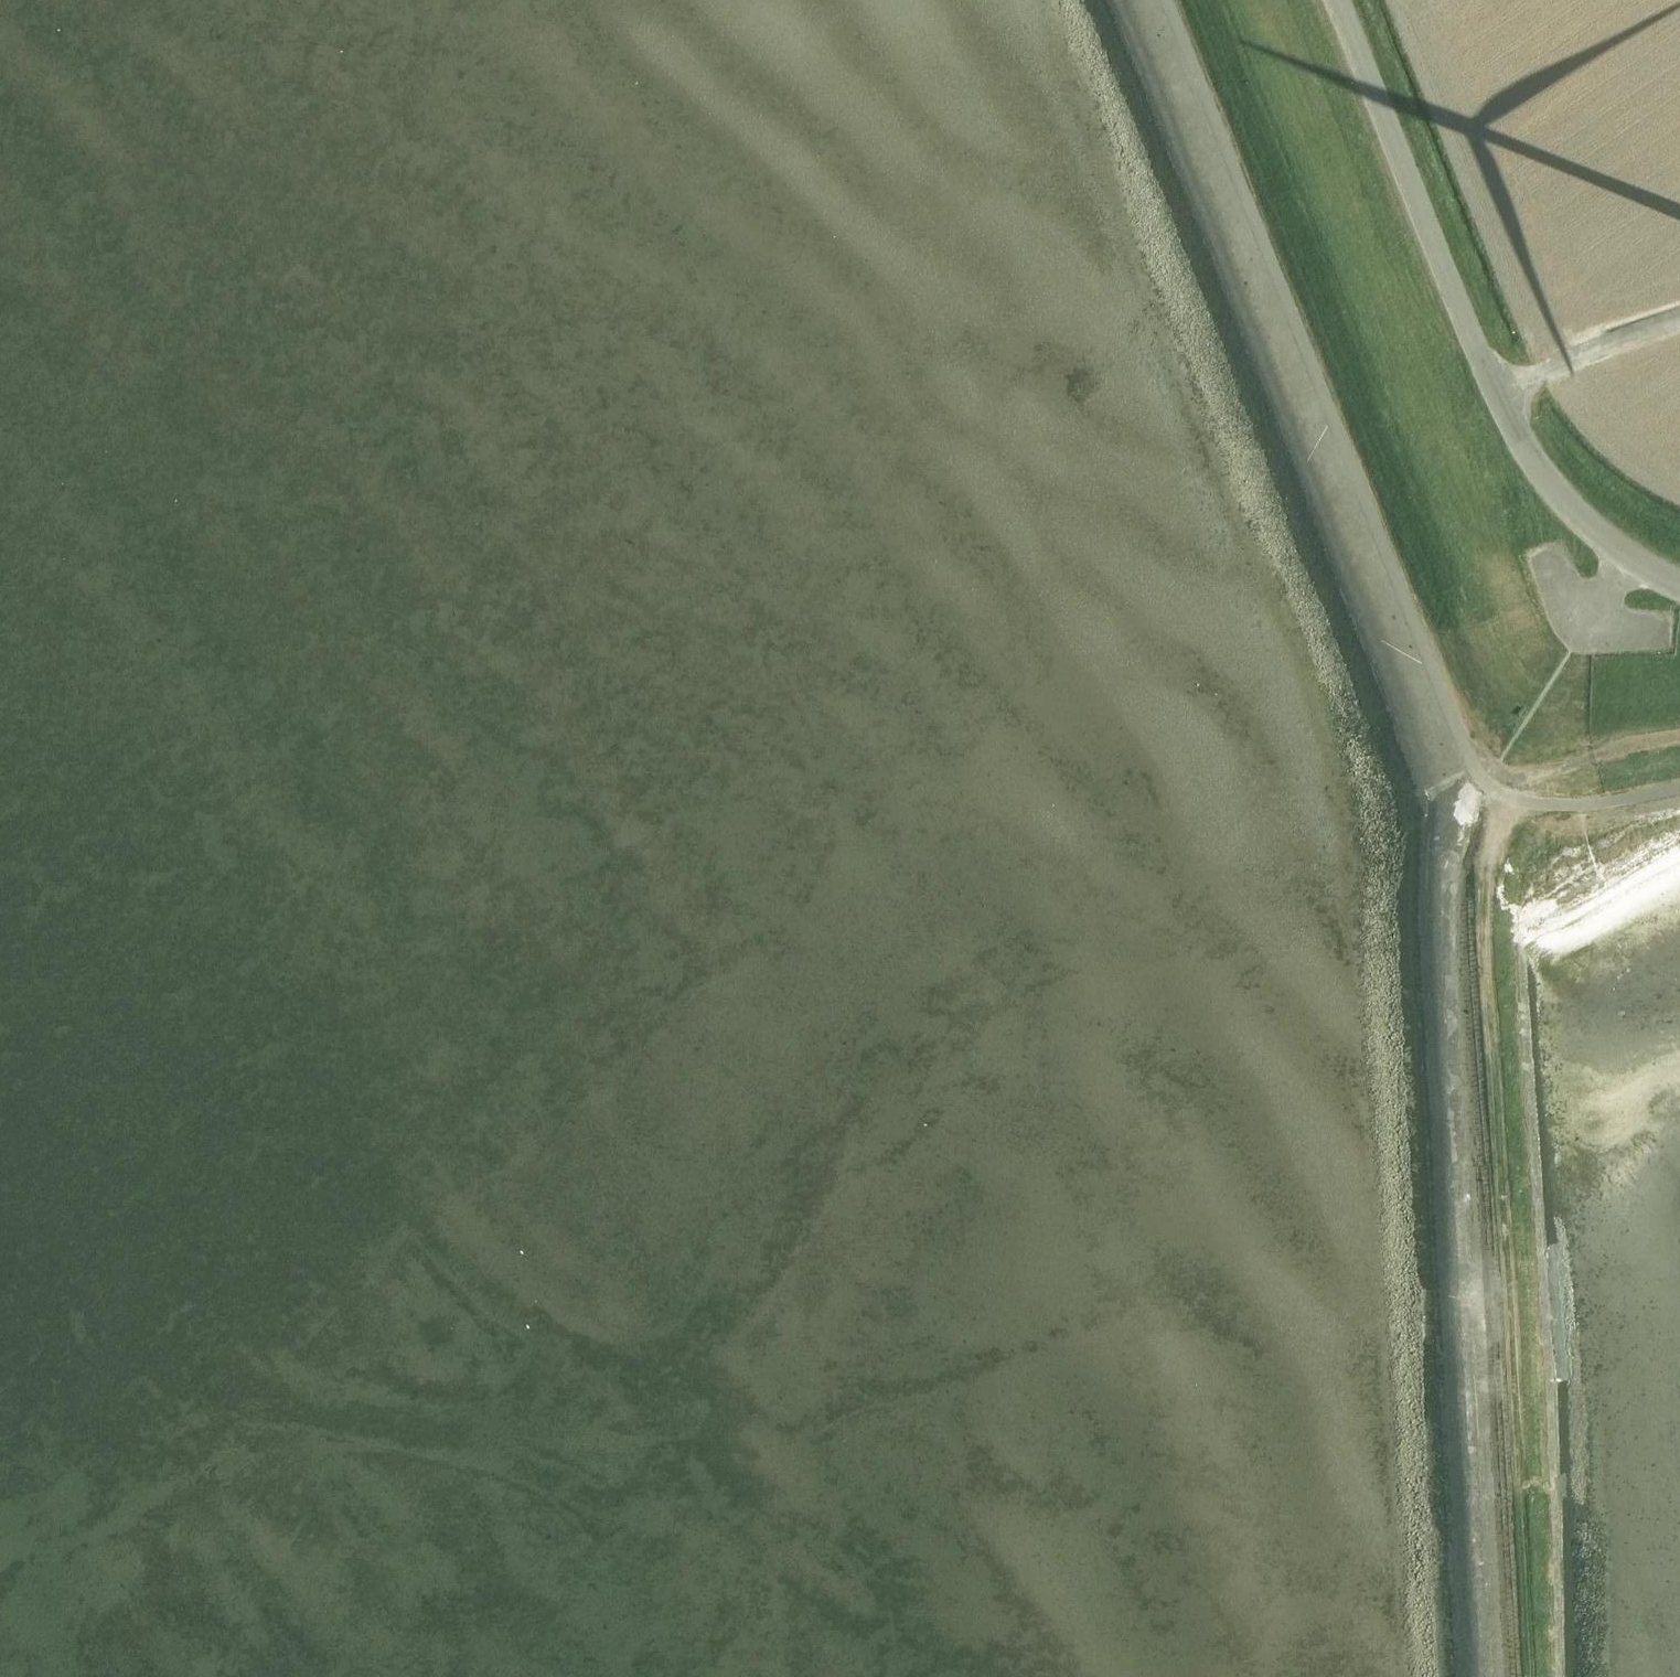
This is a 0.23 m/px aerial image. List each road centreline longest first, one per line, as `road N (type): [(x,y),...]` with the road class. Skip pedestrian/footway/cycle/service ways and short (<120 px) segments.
road 1 (track): [(1538,1676),(1489,861),(1518,798)]
road 2 (unclassified): [(1679,585),(1628,565),(1549,488),(1521,443),(1330,0)]

